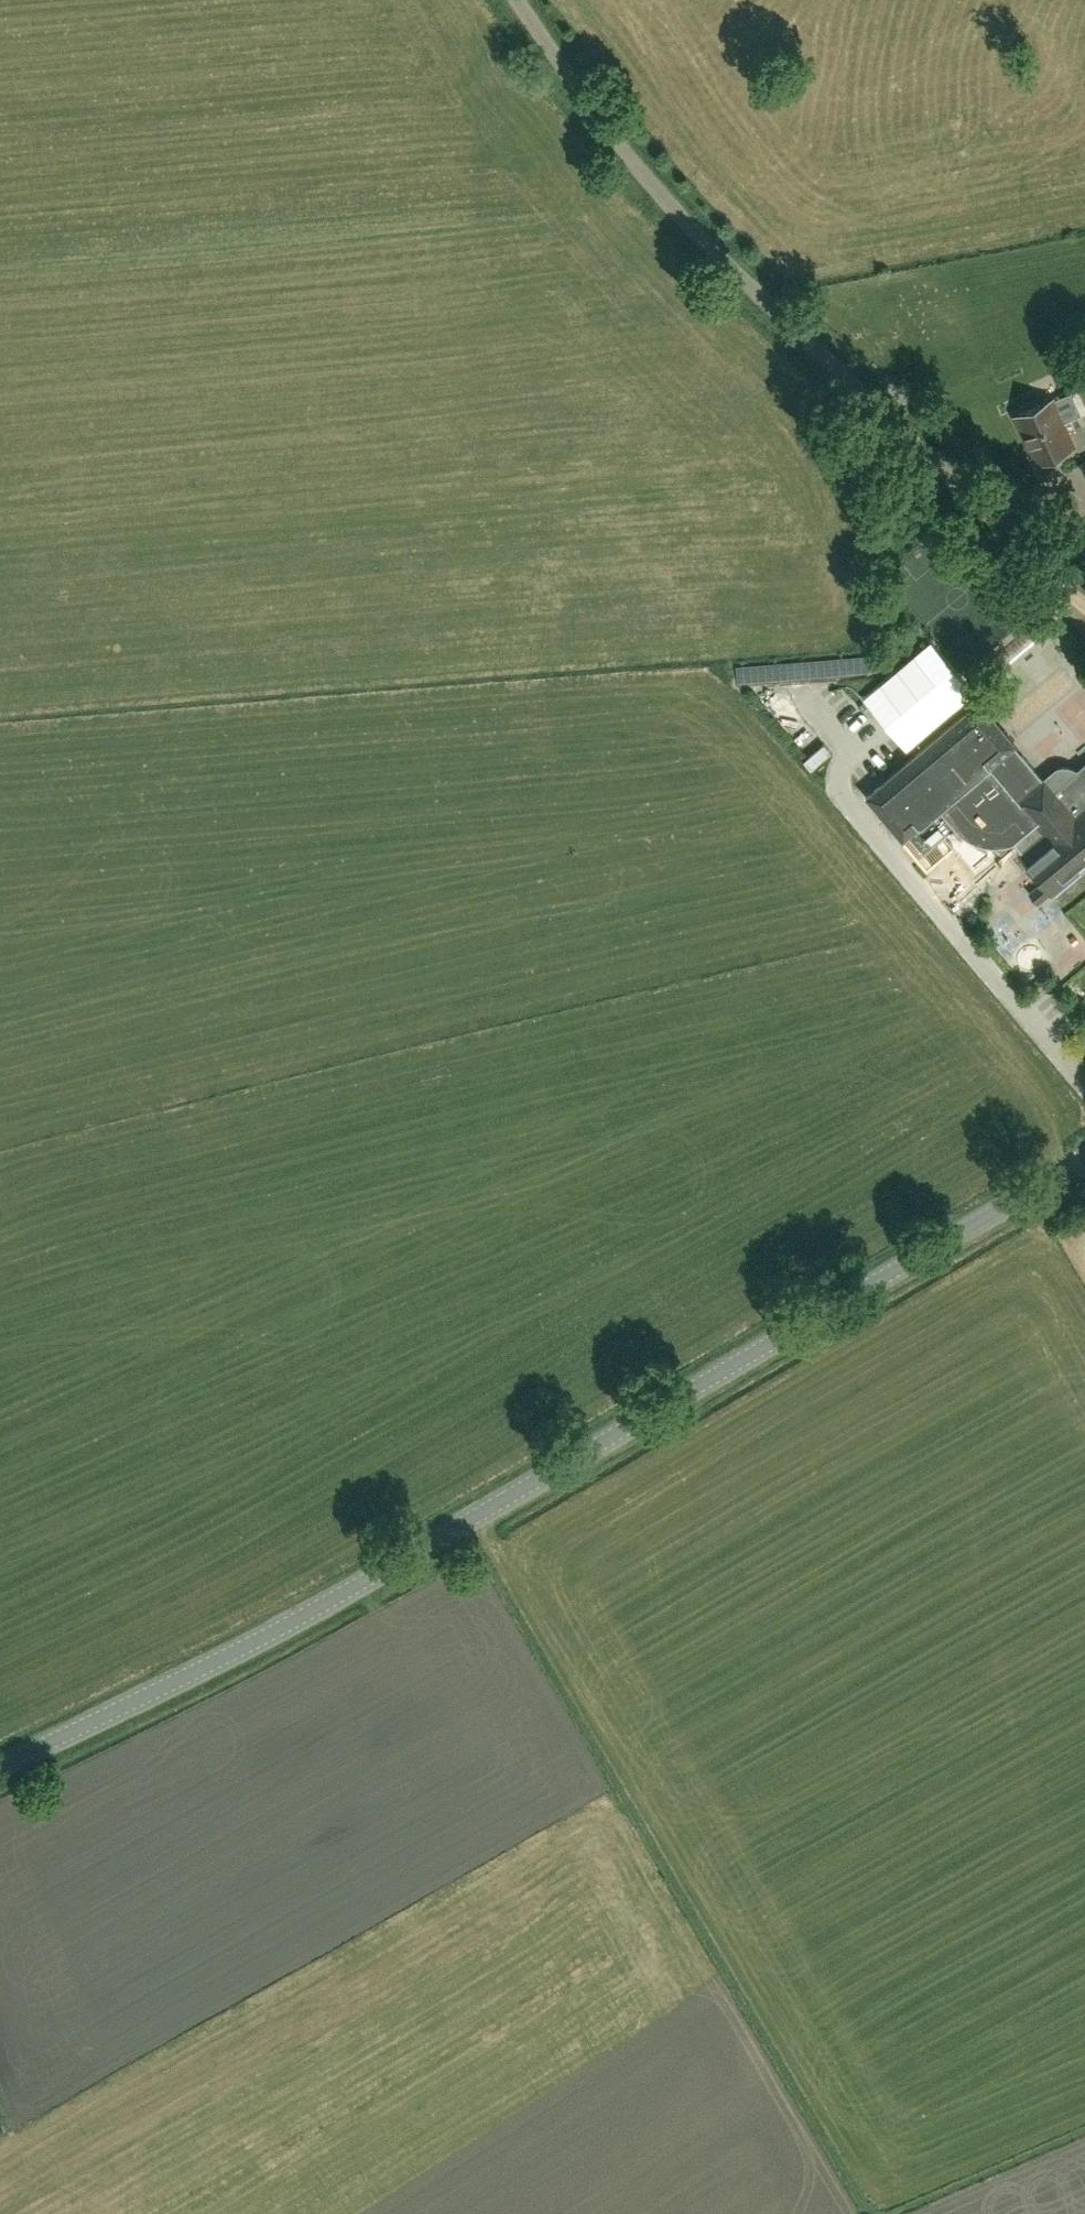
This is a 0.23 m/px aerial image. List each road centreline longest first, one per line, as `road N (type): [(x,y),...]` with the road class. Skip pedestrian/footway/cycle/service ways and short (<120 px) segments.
road 1 (tertiary): [(0,1768),(283,1628),(1084,1160)]
road 2 (unclassified): [(1084,608),(646,180),(516,0)]

